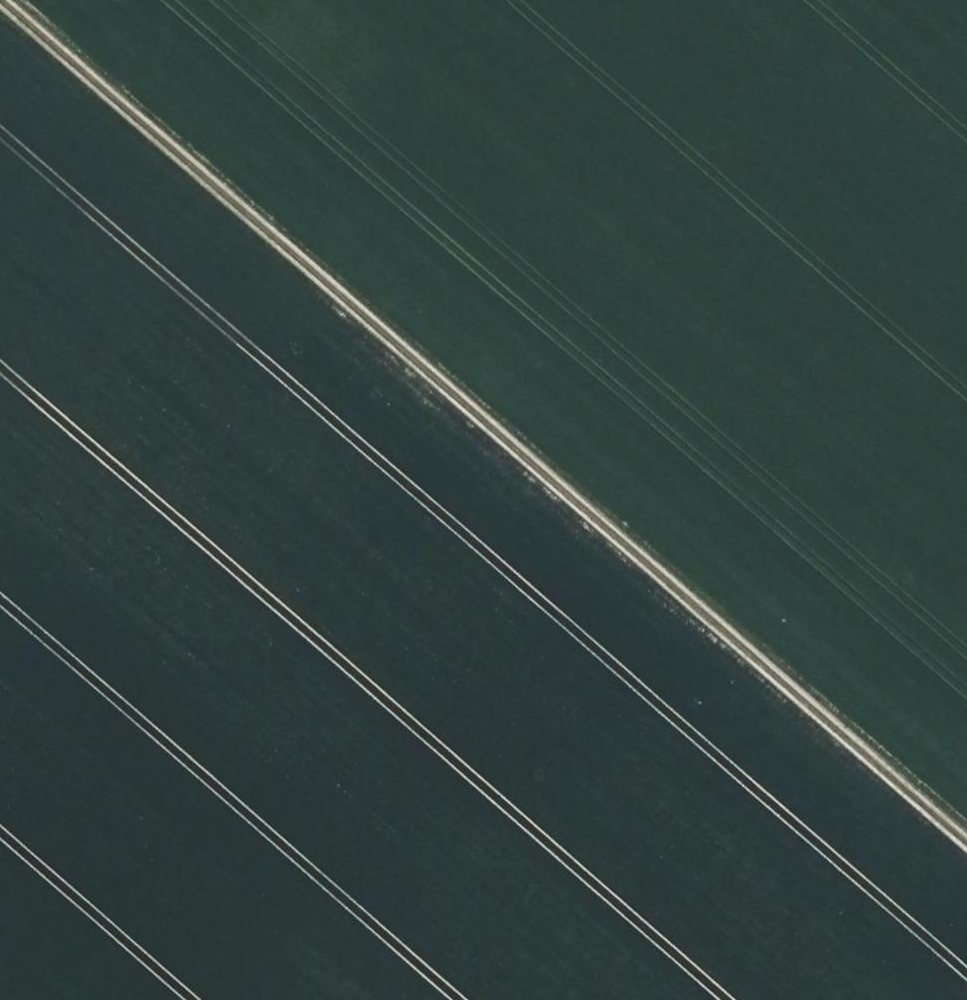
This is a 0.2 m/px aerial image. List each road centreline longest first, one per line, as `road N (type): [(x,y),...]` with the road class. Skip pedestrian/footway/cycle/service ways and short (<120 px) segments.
road 1 (track): [(1,0),(966,841)]

